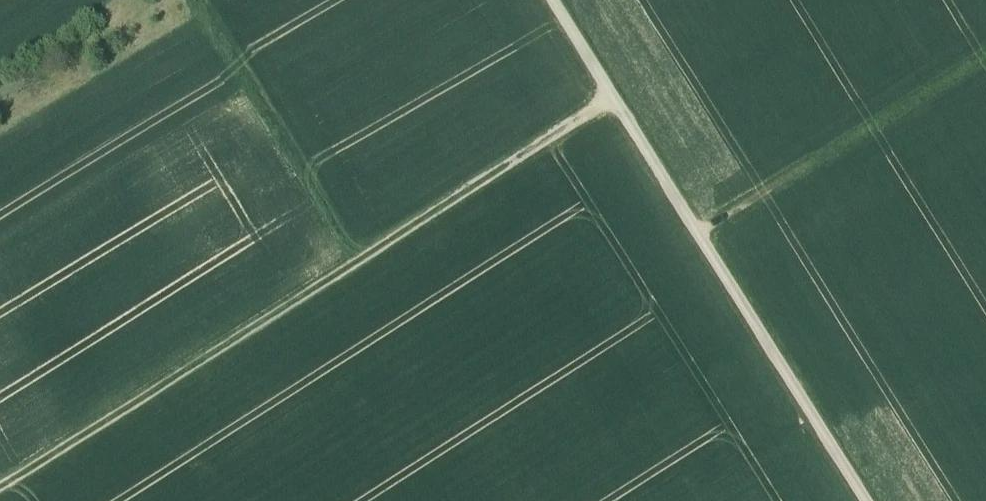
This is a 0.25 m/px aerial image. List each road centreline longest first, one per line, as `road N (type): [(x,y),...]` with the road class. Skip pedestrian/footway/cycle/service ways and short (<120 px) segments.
road 1 (track): [(614,99),(0,485)]
road 2 (track): [(554,0),(865,500)]
road 3 (track): [(698,234),(985,56)]
road 4 (track): [(208,20),(358,261)]

